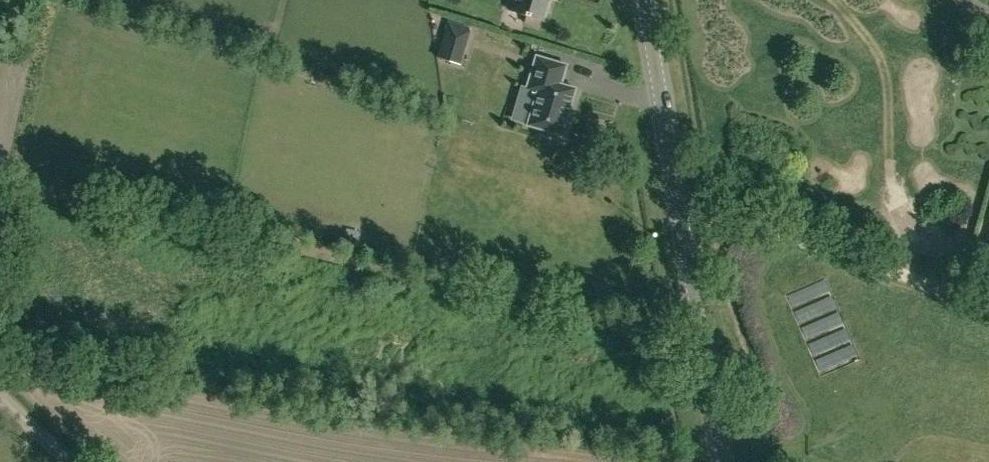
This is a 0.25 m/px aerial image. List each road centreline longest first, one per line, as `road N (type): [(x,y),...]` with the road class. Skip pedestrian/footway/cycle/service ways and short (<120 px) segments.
road 1 (secondary): [(723,461),(645,0)]

